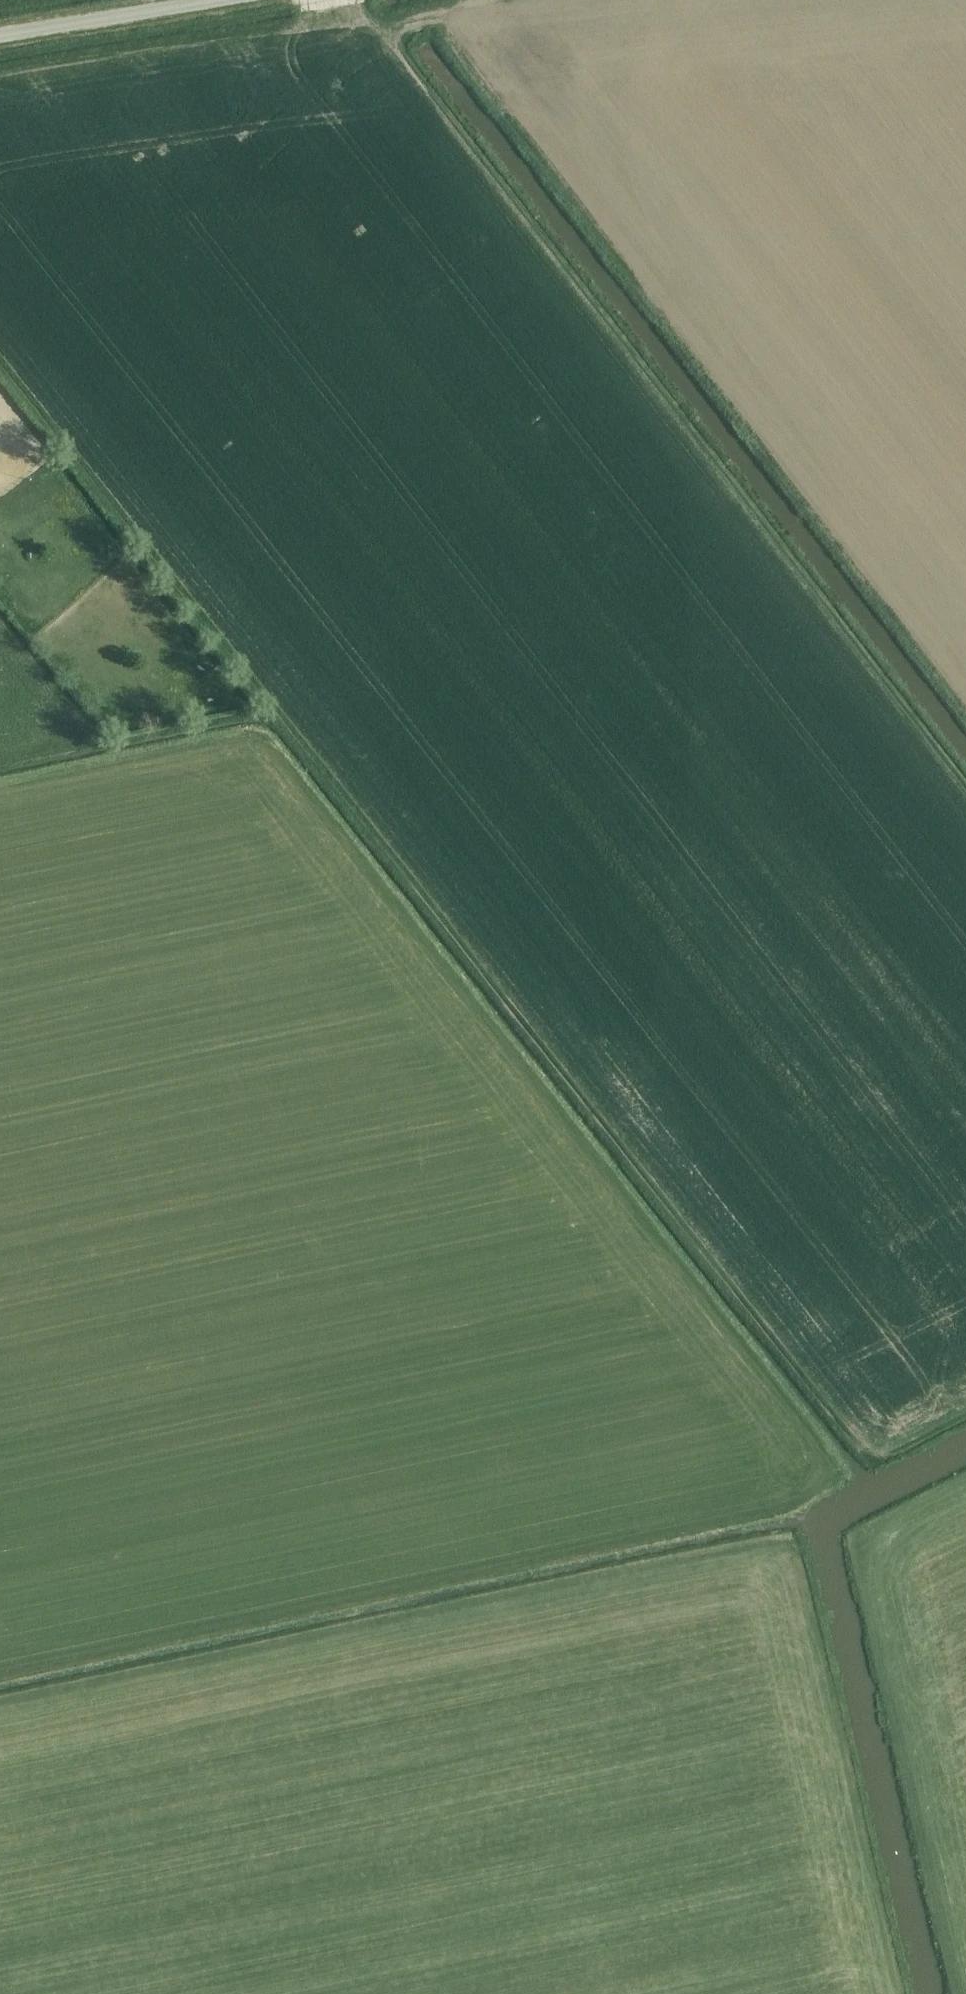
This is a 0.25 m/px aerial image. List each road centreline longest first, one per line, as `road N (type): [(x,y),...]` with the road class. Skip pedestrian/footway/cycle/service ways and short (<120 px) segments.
road 1 (unclassified): [(0,39),(247,0)]

